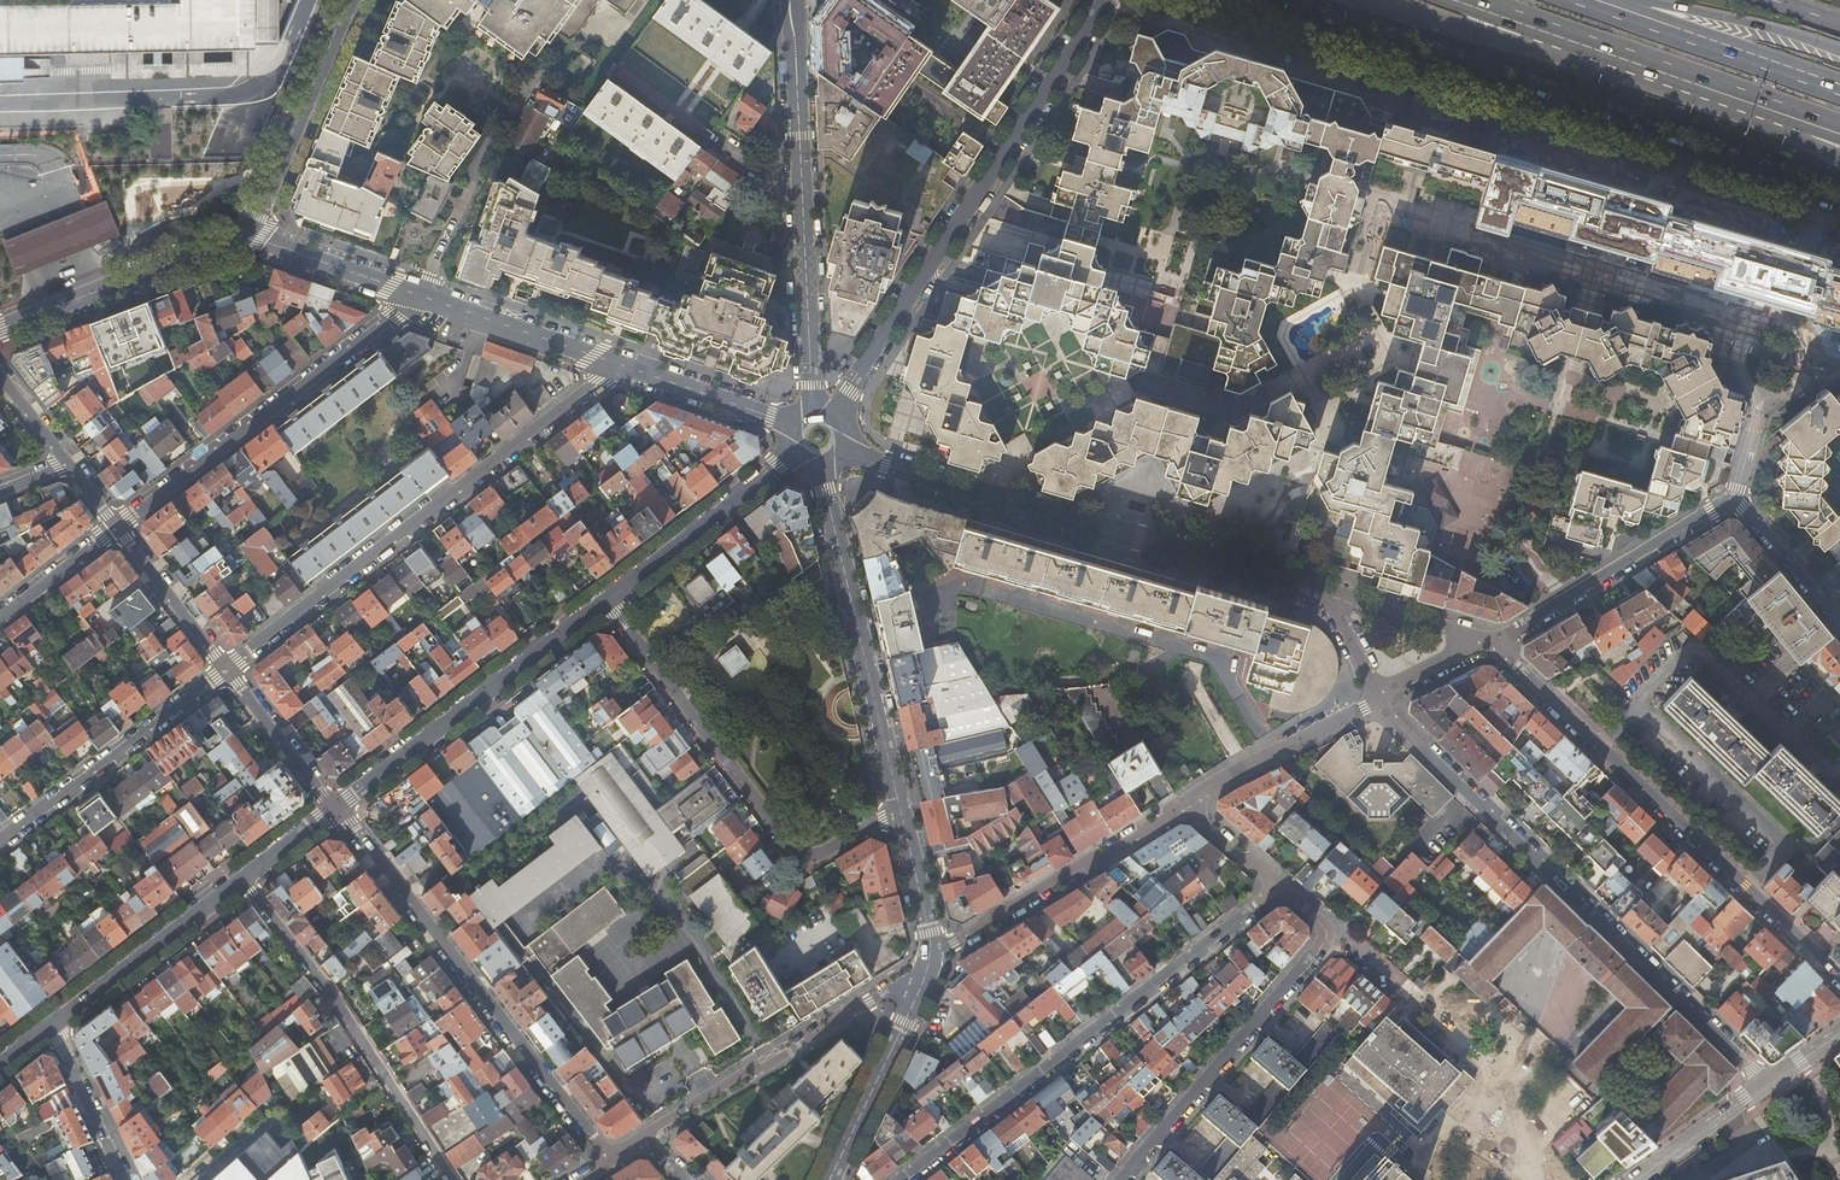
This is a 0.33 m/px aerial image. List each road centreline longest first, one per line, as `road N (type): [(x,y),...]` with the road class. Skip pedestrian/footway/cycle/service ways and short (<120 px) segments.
road 1 (tertiary): [(1249,0),(1828,207)]
road 2 (residential): [(845,451),(1334,597)]
road 3 (residential): [(621,365),(226,668)]
road 4 (residential): [(1424,746),(1768,1085)]
road 5 (residential): [(1839,972),(1492,642)]
road 6 (residential): [(856,384),(1107,0)]
road 7 (residential): [(900,1179),(1253,905)]
road 8 (residential): [(605,602),(802,852),(902,810)]
road 9 (residential): [(589,1140),(335,807)]
road 10 (residential): [(118,528),(423,296)]
road 11 (residential): [(241,877),(339,1007),(451,1179)]
road 12 (secondary): [(823,468),(902,810)]
road 13 (residential): [(335,807),(605,602)]
road 14 (residential): [(1319,950),(1123,1179)]
road 15 (trunk): [(1533,25),(1810,121)]
road 16 (residential): [(885,992),(640,1137)]
road 17 (residential): [(226,668),(0,841)]
road 18 (residential): [(1736,497),(1492,642)]
road 19 (trunk): [(1839,88),(1589,0)]
road 20 (tertiary): [(244,234),(0,331)]
road 21 (residential): [(1183,806),(960,940)]
road 22 (tertiary): [(350,0),(244,234)]
road 23 (residential): [(49,1024),(241,877)]
road 24 (secondary): [(932,959),(832,1179)]
road 25 (residential): [(605,602),(794,456)]
road 26 (trunk): [(1839,47),(1610,0)]
road 27 (residential): [(1379,702),(1183,806)]
road 28 (secondary): [(816,412),(806,201)]
road 29 (residential): [(423,296),(621,365)]
road 30 (secondary): [(806,201),(797,0)]
road 31 (residential): [(244,234),(423,296)]
road 32 (residential): [(621,365),(795,425)]
road 33 (residential): [(226,668),(118,528)]
road 34 (residential): [(335,807),(226,668)]
road 35 (trunk): [(1362,0),(1533,25)]
road 36 (residential): [(49,1024),(125,1179)]
road 37 (secondary): [(1633,1179),(1768,1085)]
road 38 (residential): [(1492,642),(1334,597)]
road 39 (residential): [(1736,497),(1839,624)]
road 40 (secondary): [(902,810),(932,959)]
road 41 (residential): [(0,618),(118,528)]
road 42 (residential): [(1492,642),(1379,702)]
road 43 (residential): [(1788,328),(1828,207)]
road 44 (residential): [(1183,806),(1277,885)]
road 45 (residential): [(1788,328),(1765,323),(1738,343),(1737,375),(1764,395)]

